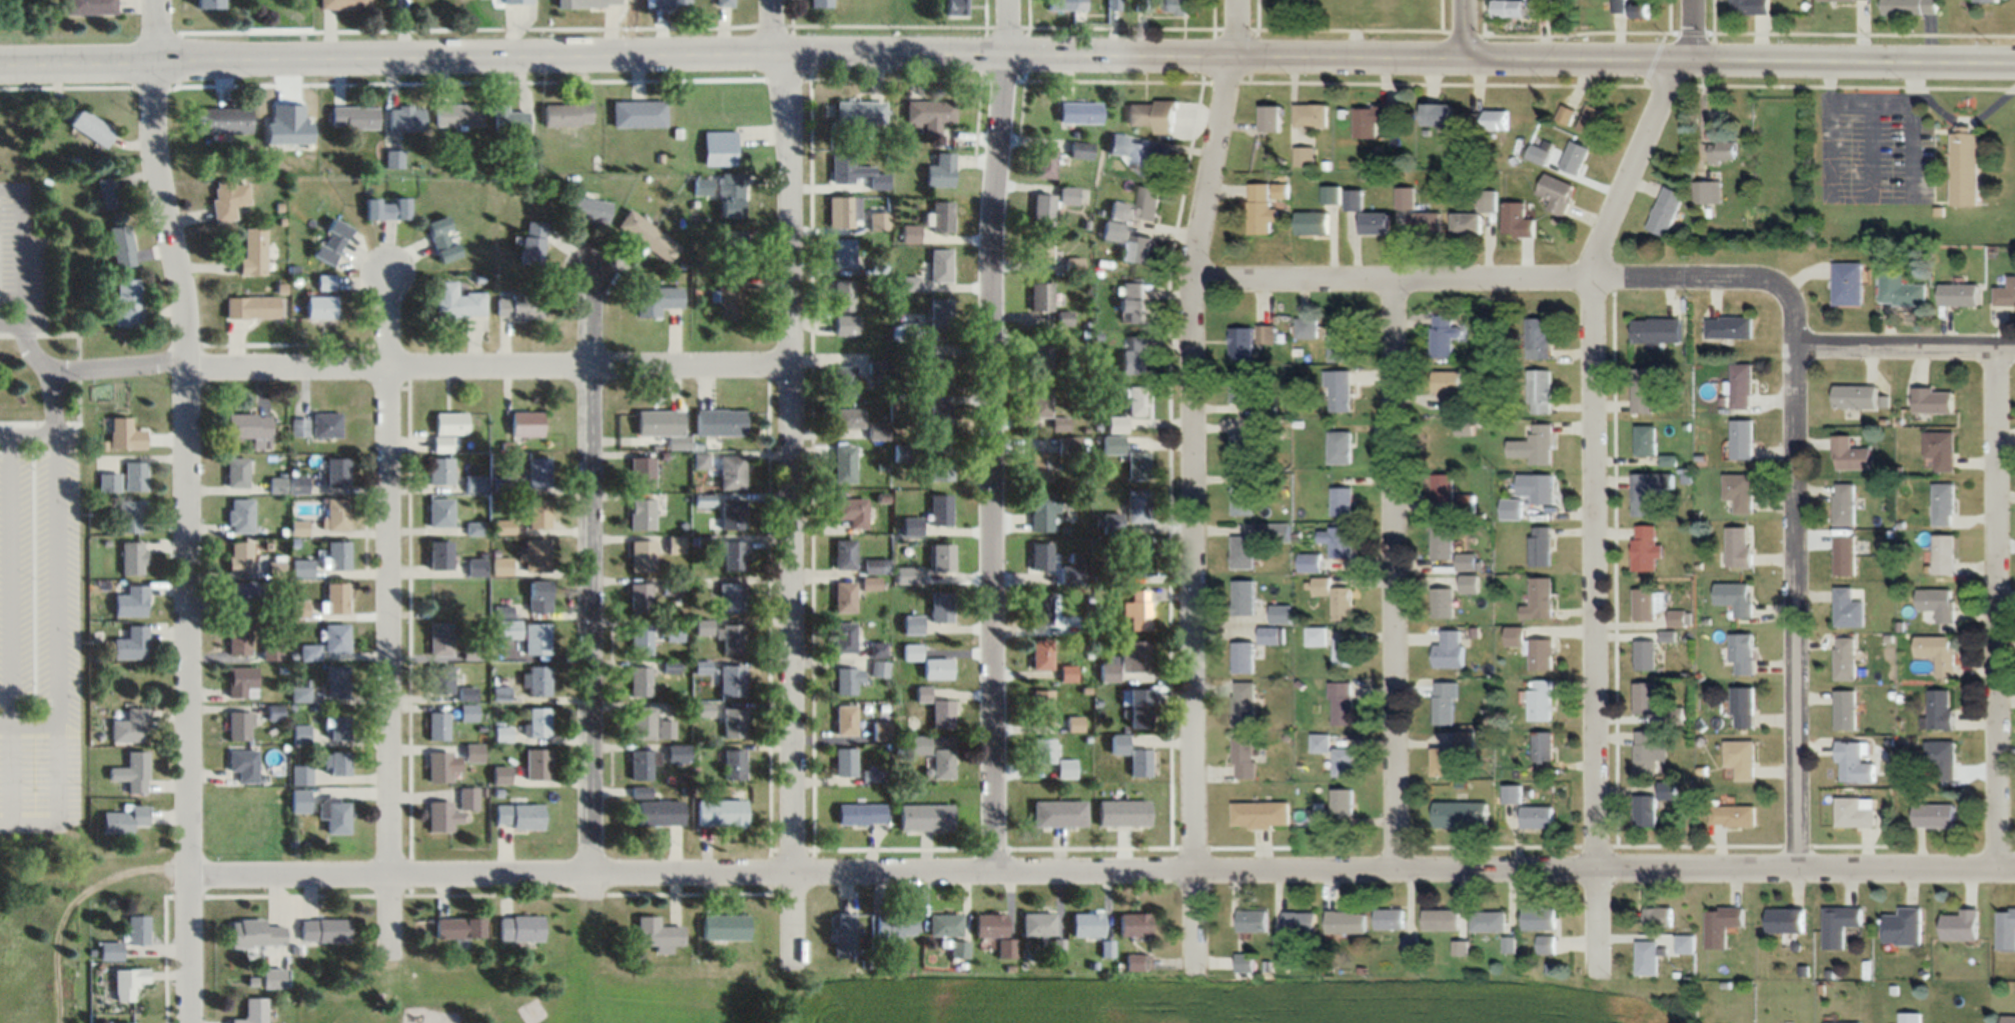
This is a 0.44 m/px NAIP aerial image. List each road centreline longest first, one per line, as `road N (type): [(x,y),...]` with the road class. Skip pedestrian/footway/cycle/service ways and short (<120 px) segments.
road 1 (residential): [(2014,875),(191,882)]
road 2 (tertiary): [(1463,57),(778,54),(154,65)]
road 3 (residential): [(1692,0),(1693,58),(1663,96),(1594,287),(1597,983)]
road 4 (residential): [(1233,0),(1233,57),(1191,287),(1194,982)]
road 5 (residential): [(776,0),(790,367),(791,972)]
road 6 (residential): [(1004,0),(993,877)]
road 7 (residential): [(388,268),(393,971)]
road 8 (residential): [(185,364),(192,1022)]
road 9 (residential): [(591,268),(593,896)]
road 10 (residential): [(1794,318),(1781,295),(1752,285),(1191,287)]
road 11 (residential): [(790,367),(185,364)]
road 12 (residential): [(1392,286),(1396,874)]
road 13 (residential): [(1794,318),(1800,875)]
road 14 (tertiary): [(2014,62),(1463,57)]
road 15 (residential): [(1996,354),(1998,875)]
road 16 (residential): [(154,65),(185,364)]
road 17 (residential): [(2014,354),(1796,353)]
road 18 (tertiary): [(154,65),(0,66)]
road 19 (residential): [(185,364),(54,370)]

